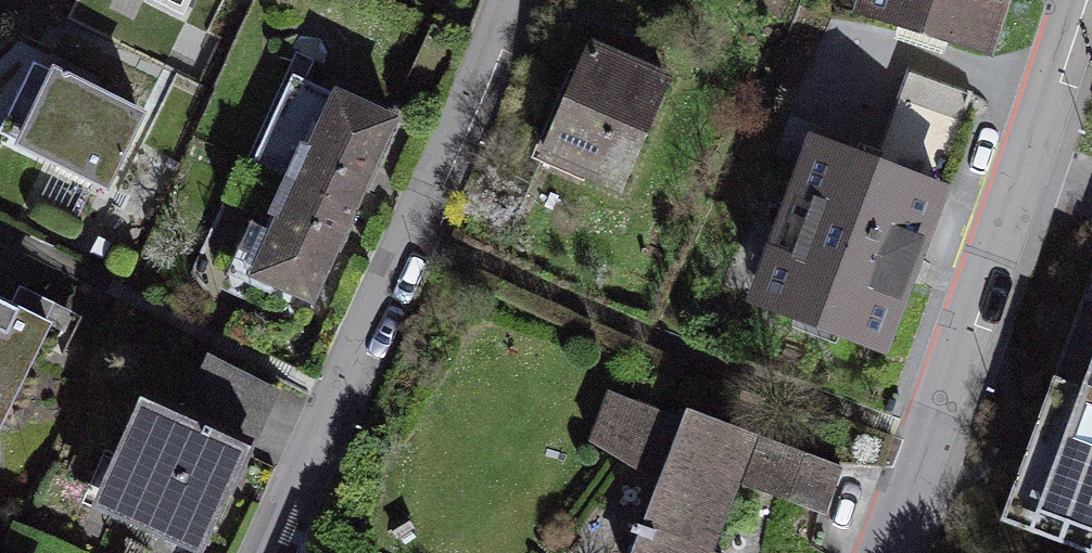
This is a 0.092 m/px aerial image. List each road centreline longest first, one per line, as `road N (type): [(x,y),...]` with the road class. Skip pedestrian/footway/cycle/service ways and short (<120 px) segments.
road 1 (residential): [(515,0),(270,552)]
road 2 (residential): [(914,552),(1063,149),(1091,35)]

